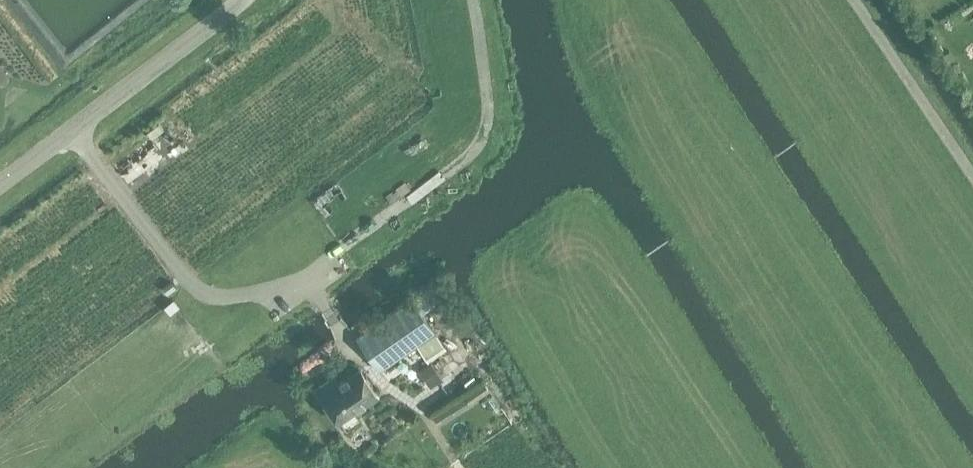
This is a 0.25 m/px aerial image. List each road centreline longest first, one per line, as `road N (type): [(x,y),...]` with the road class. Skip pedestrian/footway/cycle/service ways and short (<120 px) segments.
road 1 (unclassified): [(306,291),(468,164),(487,137),(493,115),(472,0)]
road 2 (unclassified): [(0,193),(239,0)]
road 3 (track): [(972,183),(851,0)]

